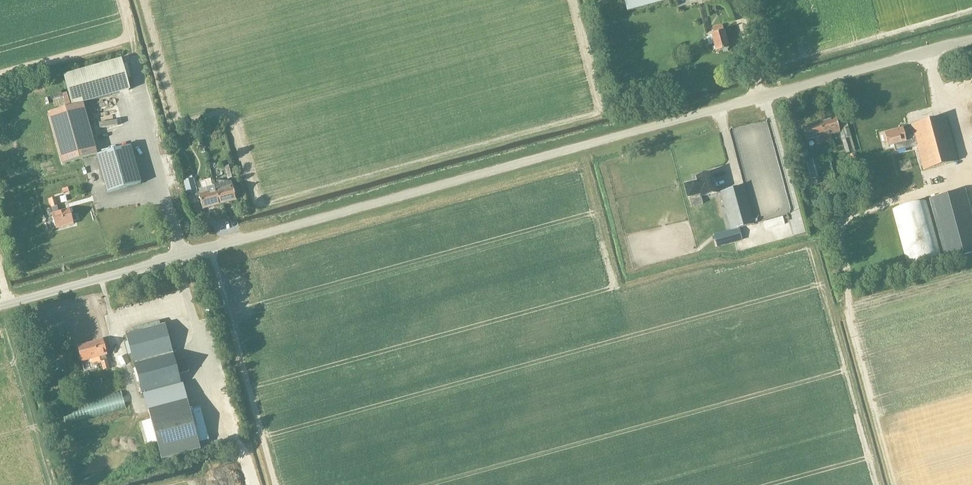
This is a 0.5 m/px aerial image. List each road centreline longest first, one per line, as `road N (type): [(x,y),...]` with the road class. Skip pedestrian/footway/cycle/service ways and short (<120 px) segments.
road 1 (unclassified): [(0,305),(971,40)]

